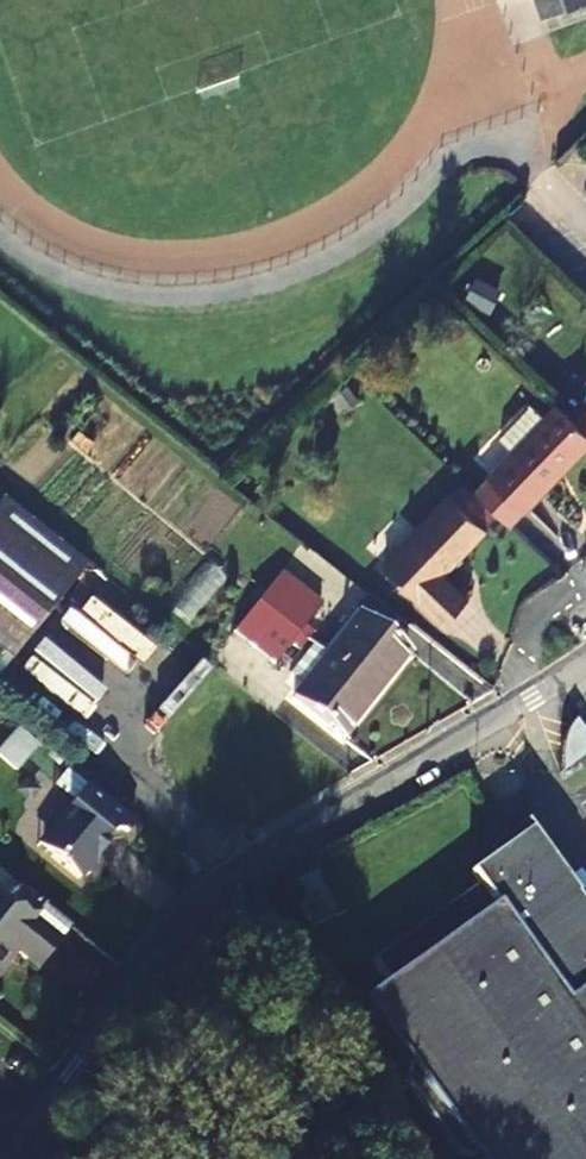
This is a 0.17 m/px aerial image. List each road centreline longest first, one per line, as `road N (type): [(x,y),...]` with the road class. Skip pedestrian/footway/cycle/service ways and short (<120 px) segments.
road 1 (residential): [(0,1155),(161,951),(266,863),(585,667)]

